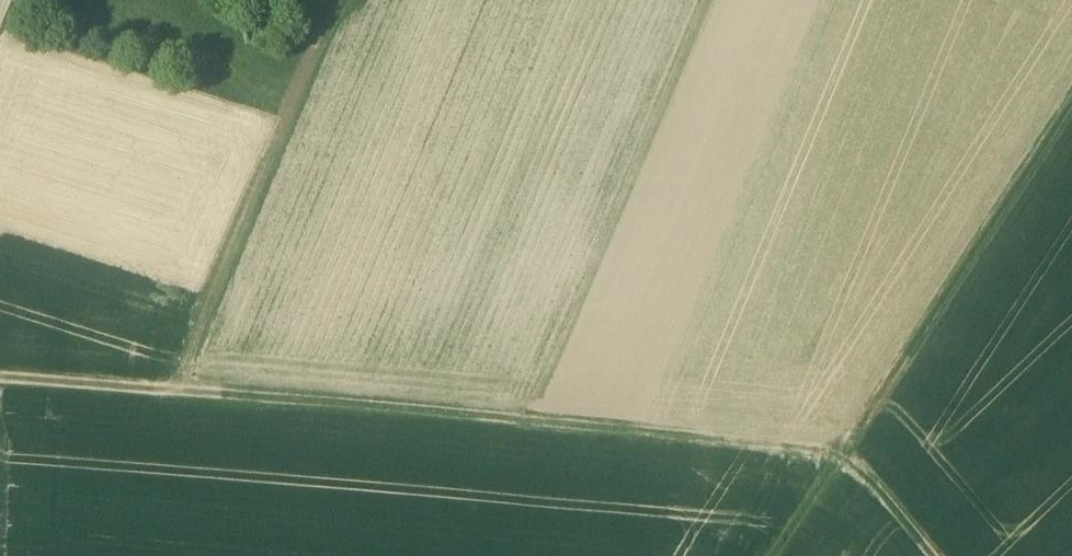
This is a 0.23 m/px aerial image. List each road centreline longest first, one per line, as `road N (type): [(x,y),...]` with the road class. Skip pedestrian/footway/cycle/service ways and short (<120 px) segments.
road 1 (track): [(1071,92),(849,443),(0,377)]
road 2 (track): [(343,0),(299,78),(176,389)]
road 3 (track): [(777,555),(849,443),(940,555)]

